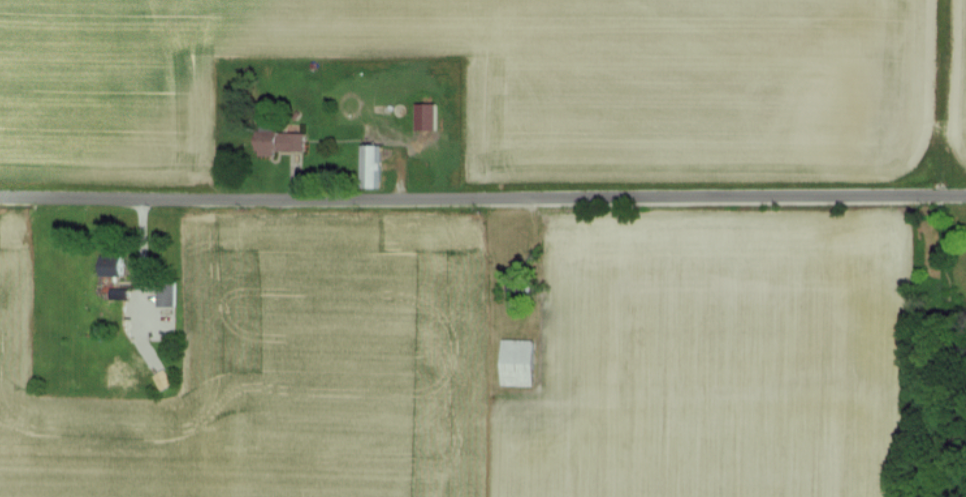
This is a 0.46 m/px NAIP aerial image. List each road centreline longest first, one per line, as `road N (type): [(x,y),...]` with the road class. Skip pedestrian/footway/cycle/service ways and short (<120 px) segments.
road 1 (residential): [(0,204),(666,213),(965,205)]

